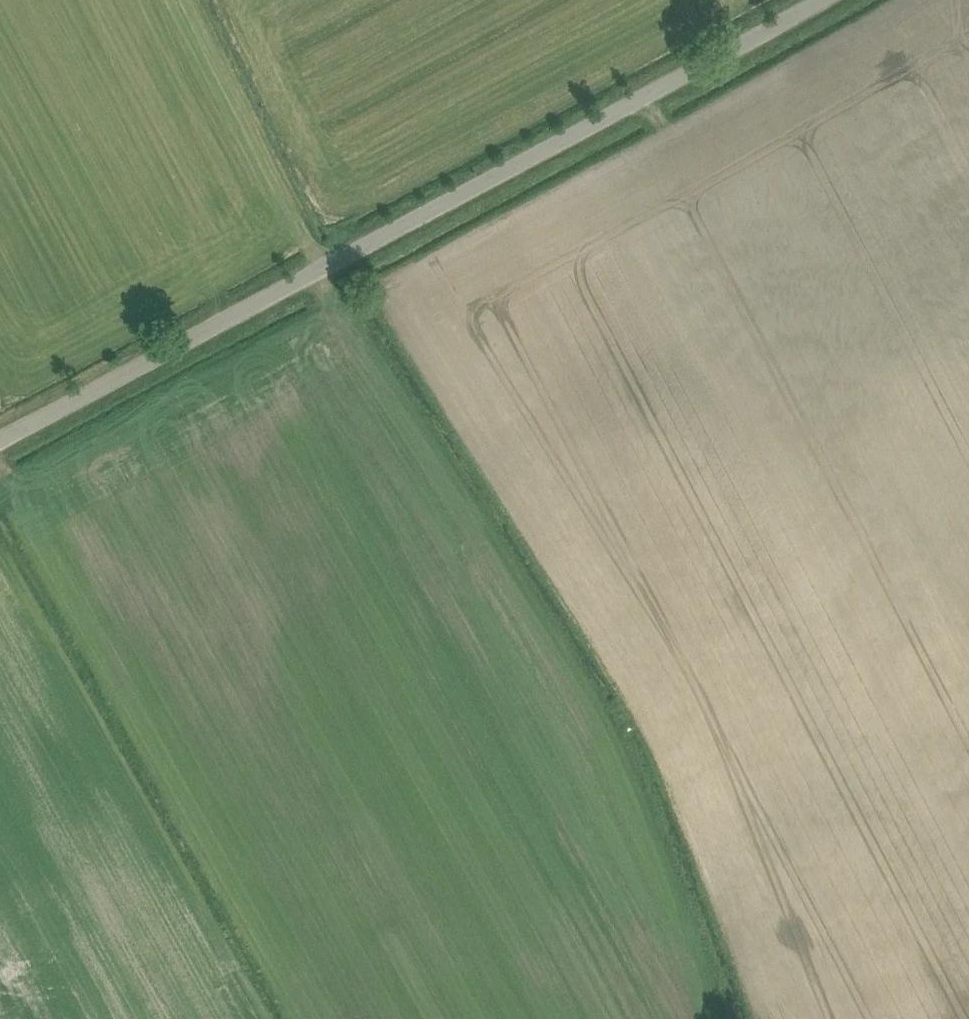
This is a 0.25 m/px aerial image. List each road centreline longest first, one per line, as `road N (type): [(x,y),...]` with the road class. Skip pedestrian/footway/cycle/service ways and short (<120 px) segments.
road 1 (unclassified): [(0,440),(820,0)]

